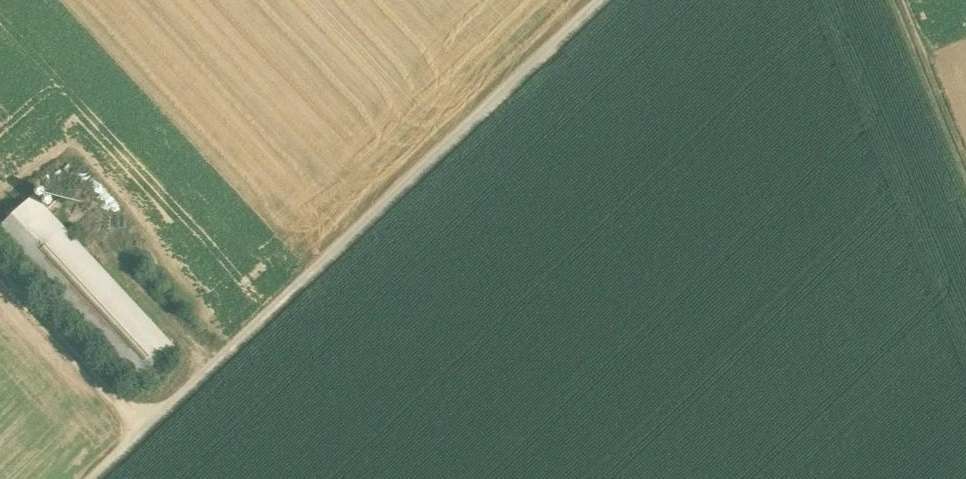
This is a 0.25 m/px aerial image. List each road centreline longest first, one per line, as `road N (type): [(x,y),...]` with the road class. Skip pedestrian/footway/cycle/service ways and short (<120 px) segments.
road 1 (track): [(630,0),(126,478)]
road 2 (track): [(0,267),(163,444)]
road 3 (track): [(907,0),(965,137)]

